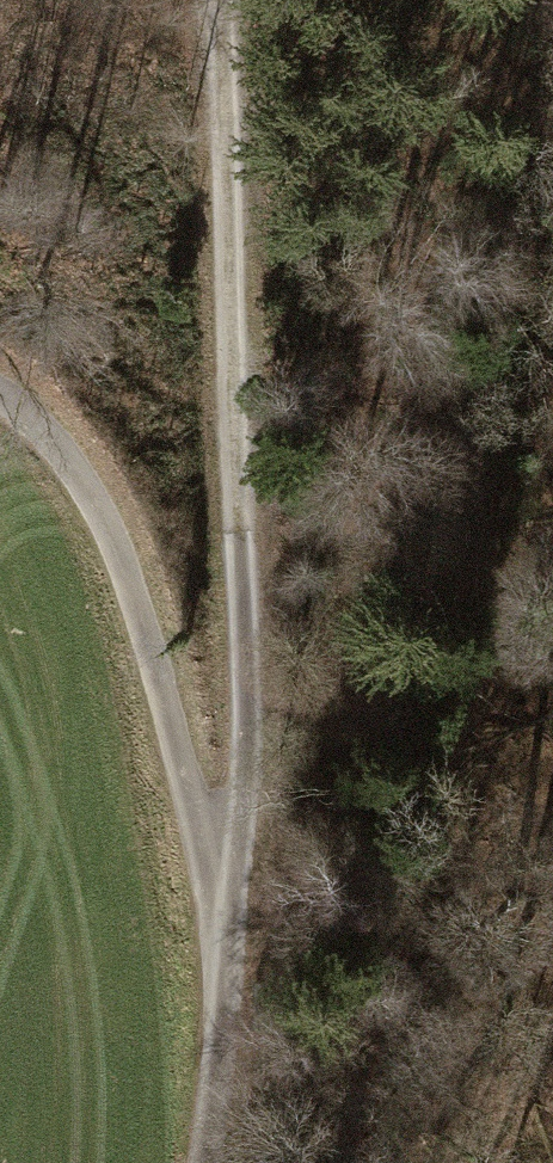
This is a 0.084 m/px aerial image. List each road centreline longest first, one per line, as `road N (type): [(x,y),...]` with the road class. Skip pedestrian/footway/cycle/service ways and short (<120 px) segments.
road 1 (track): [(209,1162),(245,813),(227,0)]
road 2 (track): [(228,928),(144,608),(58,451),(0,411)]

